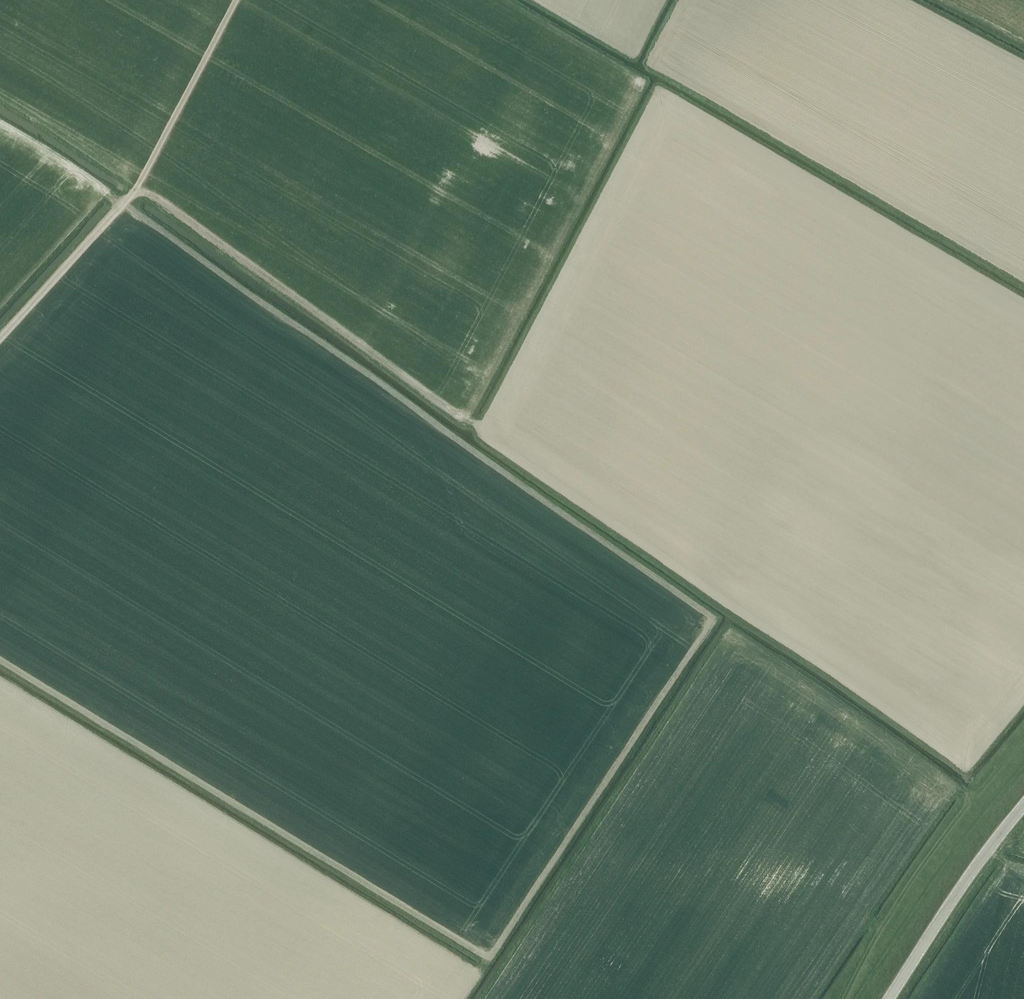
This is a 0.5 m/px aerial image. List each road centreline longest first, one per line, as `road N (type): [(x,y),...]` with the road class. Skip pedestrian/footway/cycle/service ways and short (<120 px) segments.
road 1 (secondary): [(889,998),(1023,805)]

